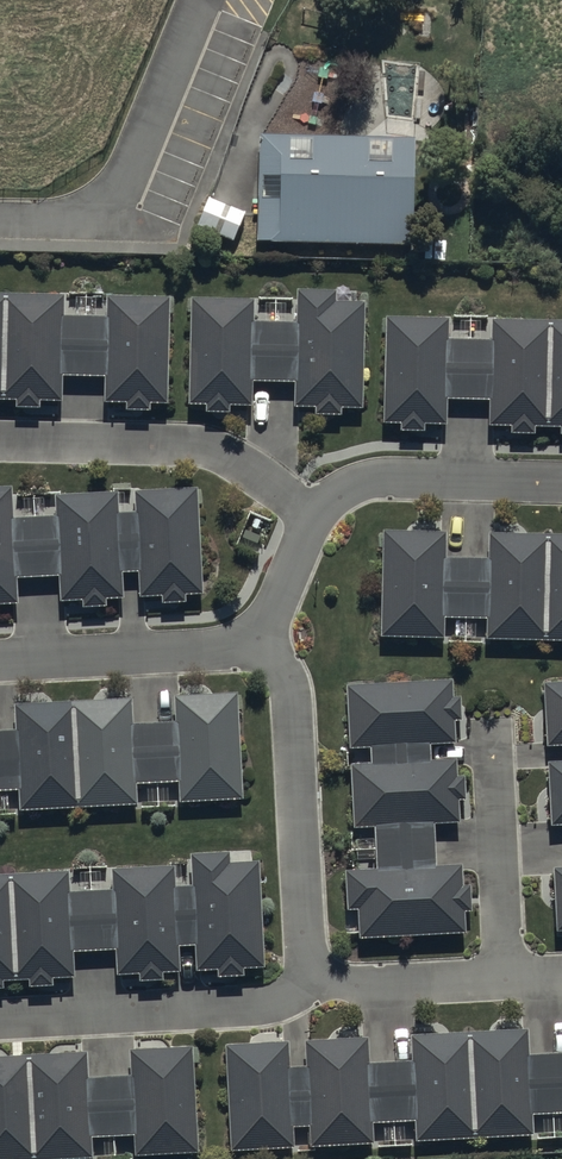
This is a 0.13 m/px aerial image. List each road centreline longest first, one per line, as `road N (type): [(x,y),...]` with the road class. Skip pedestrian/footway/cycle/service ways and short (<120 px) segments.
road 1 (residential): [(256,637),(286,678),(313,965),(348,989),(561,975)]
road 2 (residential): [(256,637),(313,517),(346,486),(401,476),(561,481)]
road 3 (residential): [(0,662),(230,649),(256,637)]

